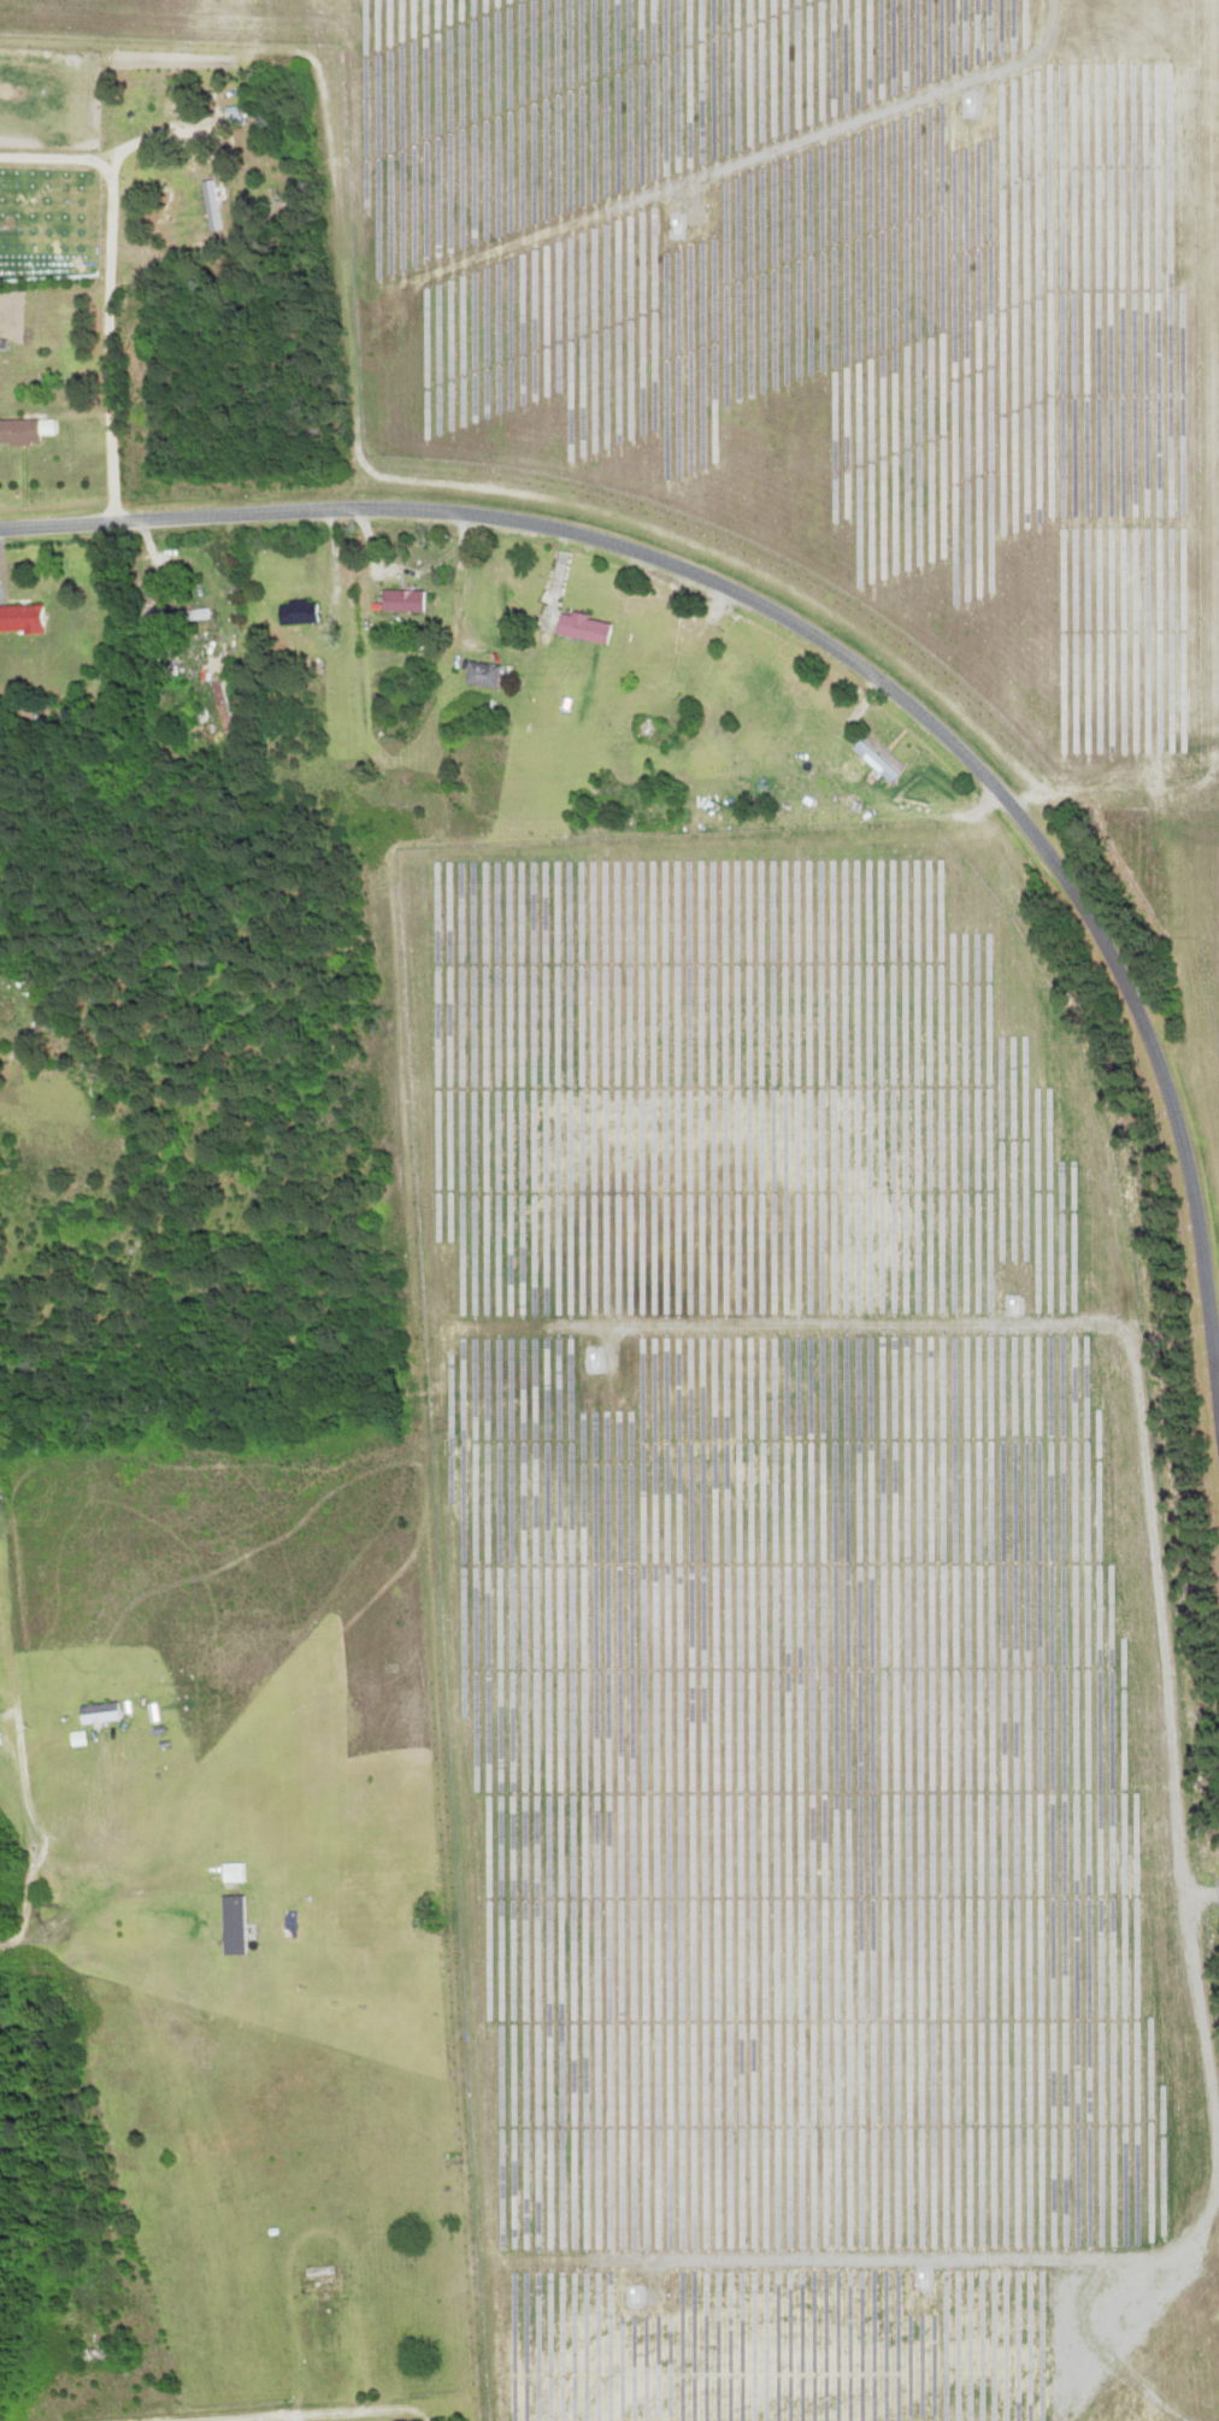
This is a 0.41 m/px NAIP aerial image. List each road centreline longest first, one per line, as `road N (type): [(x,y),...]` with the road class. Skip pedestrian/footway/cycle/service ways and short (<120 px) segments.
road 1 (residential): [(1218,1398),(1188,1158),(1124,979),(1020,816),(938,730),(847,657),(742,594),(648,556),(485,516),(331,509),(0,529)]
road 2 (residential): [(17,1700),(34,1880),(25,1921),(0,1944)]
road 3 (residential): [(377,751),(361,509)]
road 4 (residential): [(268,2420),(410,2410)]

